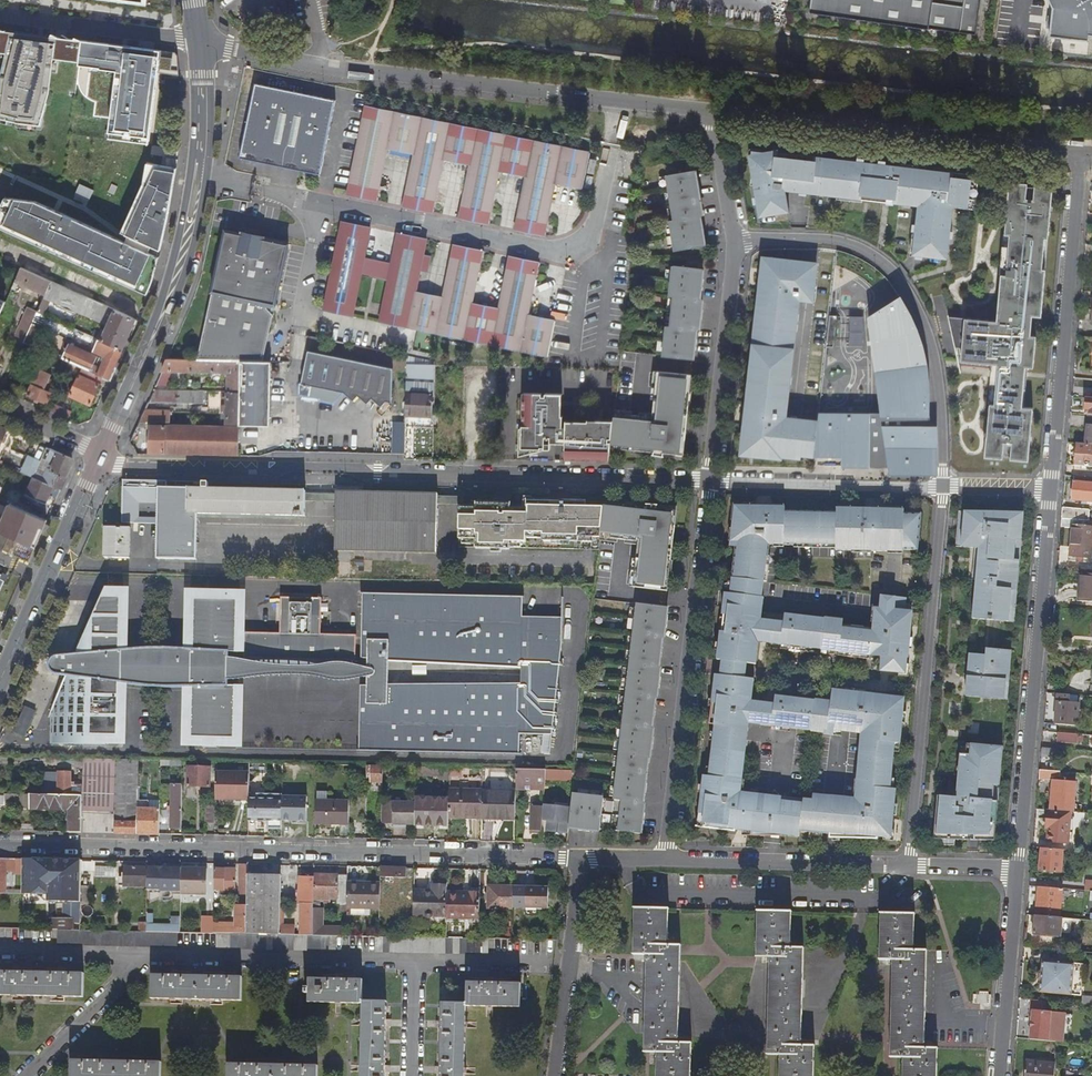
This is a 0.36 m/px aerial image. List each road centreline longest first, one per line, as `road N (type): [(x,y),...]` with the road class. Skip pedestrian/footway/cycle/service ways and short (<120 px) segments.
road 1 (residential): [(708,481),(121,466),(98,456)]
road 2 (residential): [(0,843),(581,859)]
road 3 (residential): [(198,44),(322,67),(713,112)]
road 4 (secondary): [(98,456),(178,273),(203,139),(198,44)]
road 5 (residential): [(737,244),(829,240),(868,251),(901,280),(934,352),(942,486)]
road 6 (residential): [(708,481),(665,860)]
road 7 (residential): [(1052,490),(1020,870)]
road 8 (residential): [(909,865),(942,486)]
road 9 (residential): [(713,112),(1081,155)]
road 10 (residential): [(1081,155),(1052,490)]
road 11 (residential): [(909,865),(665,860)]
road 12 (secondary): [(0,678),(98,456)]
road 13 (residential): [(737,244),(708,481)]
road 14 (residential): [(942,486),(708,481)]
road 15 (residential): [(581,859),(555,1075)]
road 16 (residential): [(1020,870),(1000,1075)]
road 17 (residential): [(0,19),(198,44)]
road 18 (residential): [(713,112),(737,244)]

